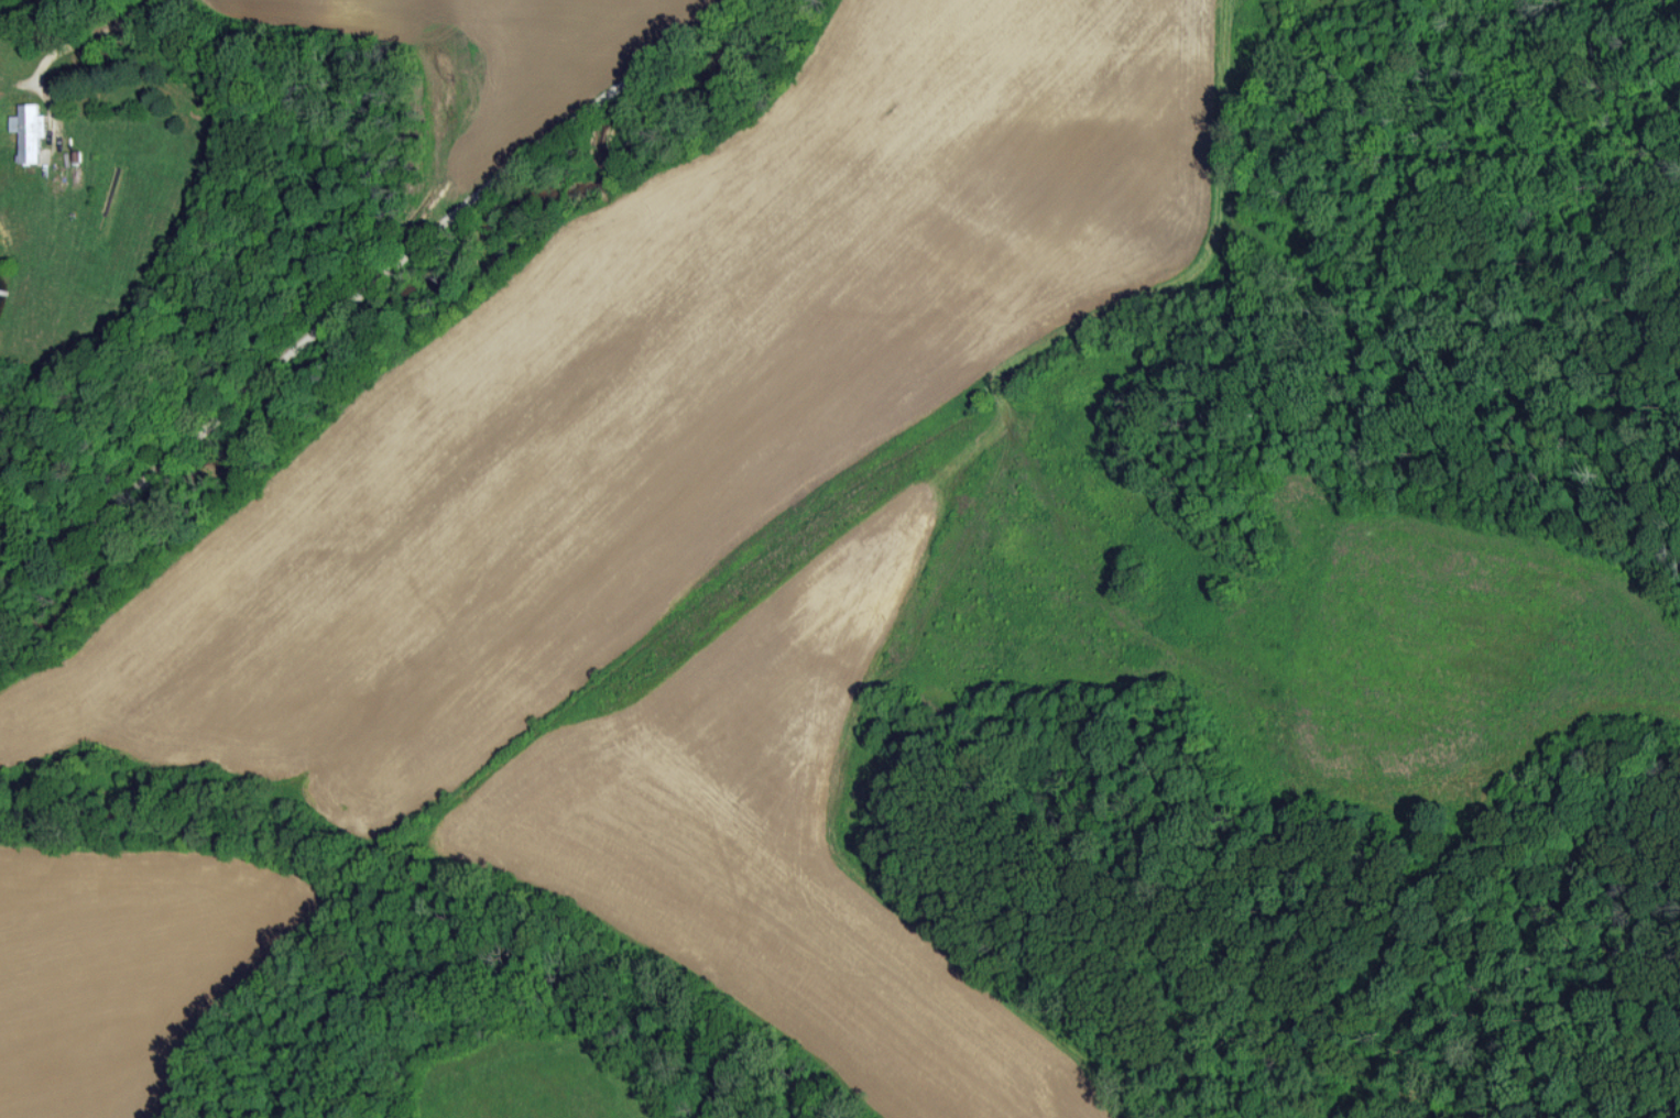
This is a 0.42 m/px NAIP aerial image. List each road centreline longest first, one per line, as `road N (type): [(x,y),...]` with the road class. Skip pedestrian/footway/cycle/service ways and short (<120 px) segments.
road 1 (residential): [(0,589),(172,460),(522,156),(735,0)]

